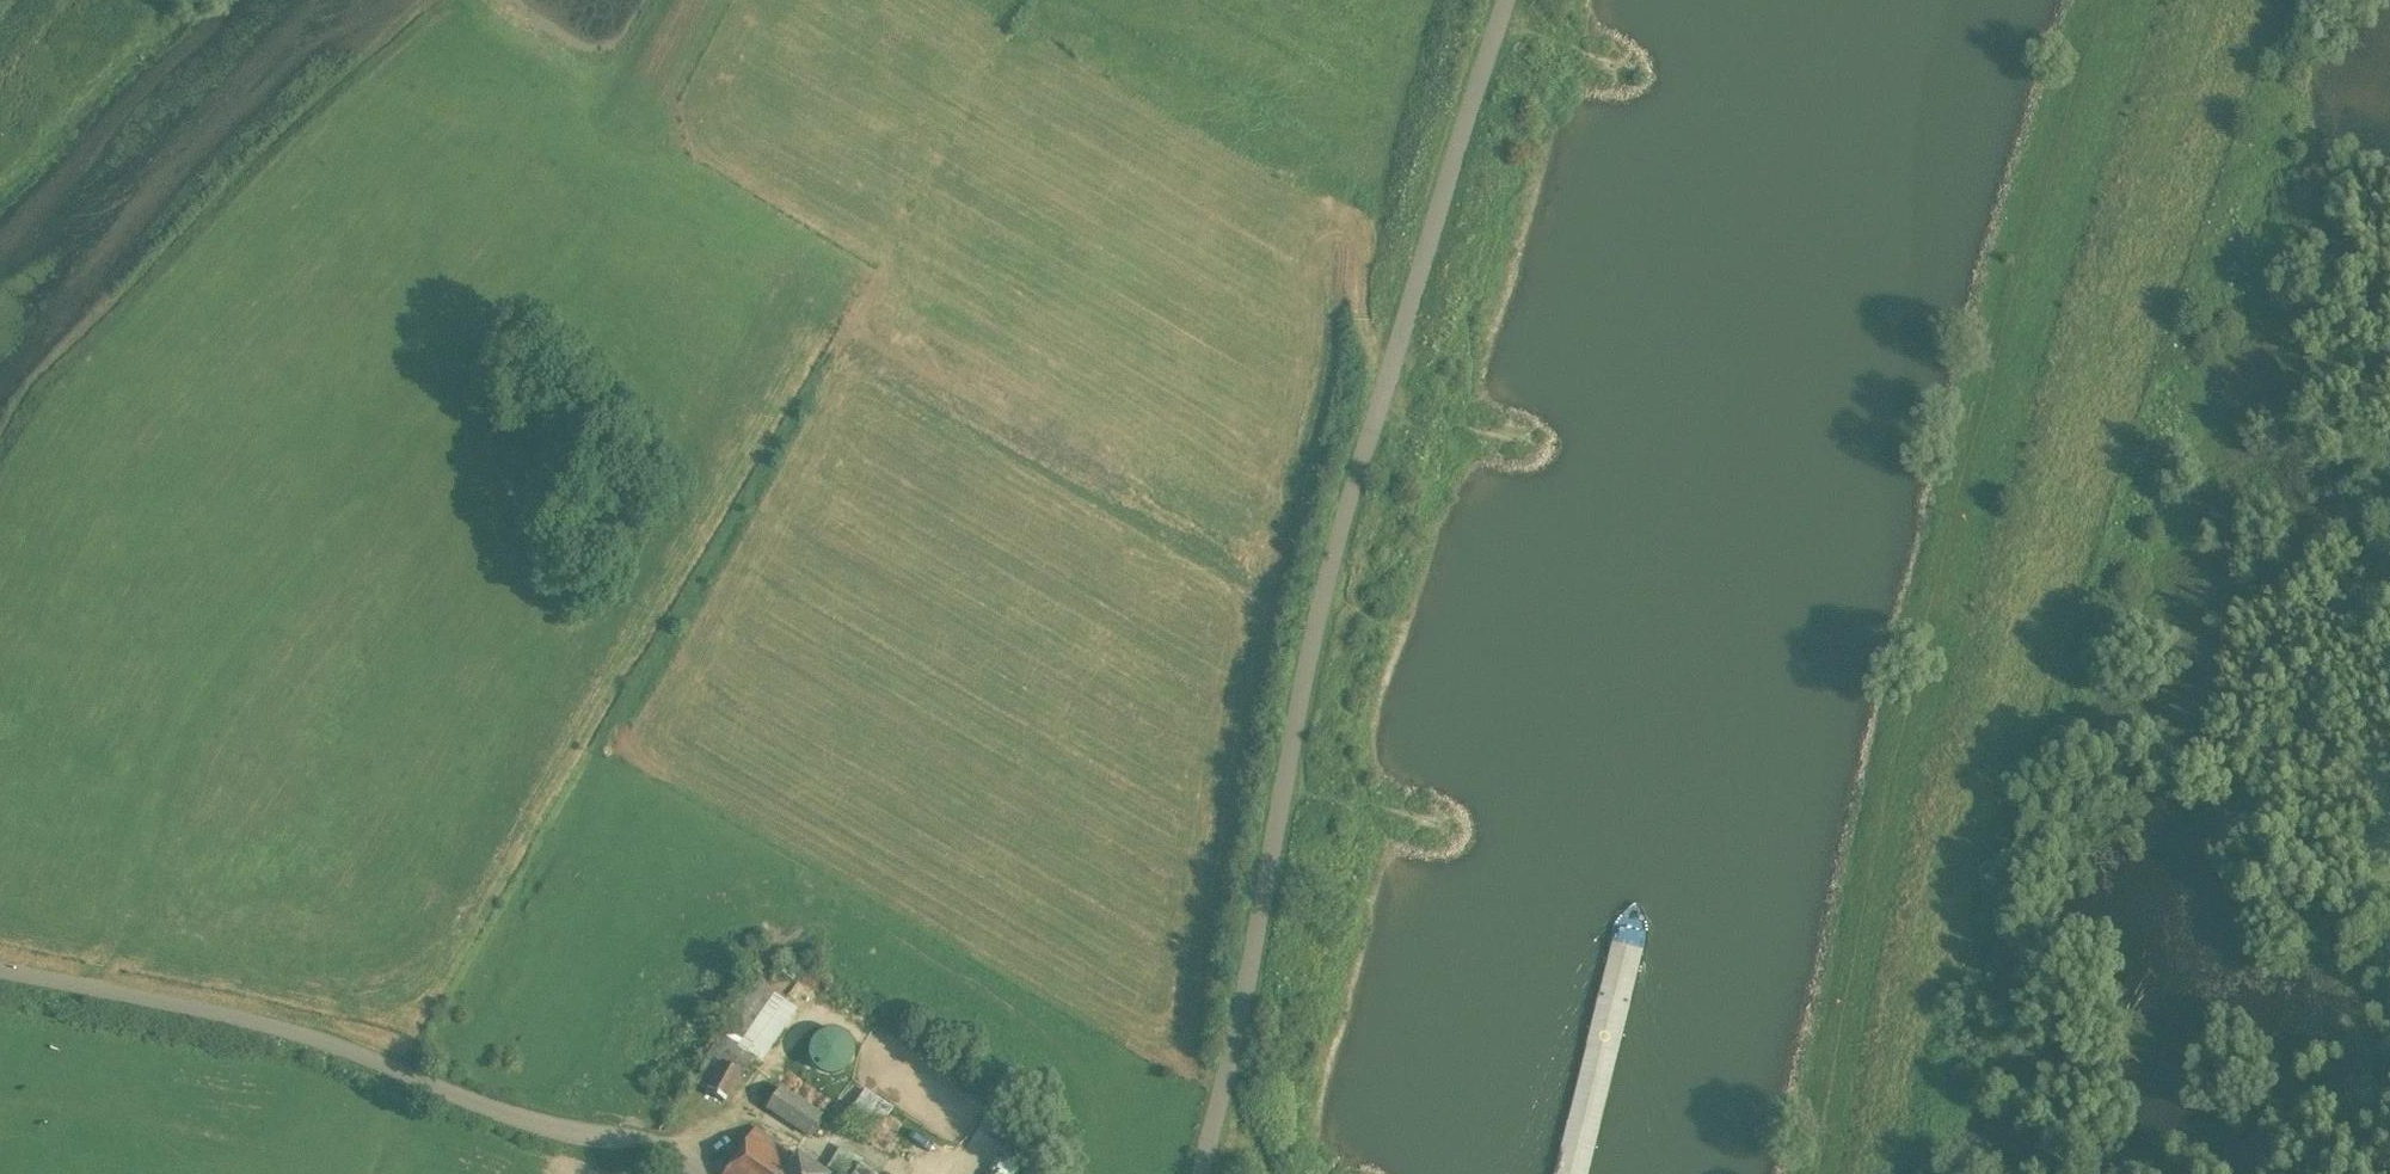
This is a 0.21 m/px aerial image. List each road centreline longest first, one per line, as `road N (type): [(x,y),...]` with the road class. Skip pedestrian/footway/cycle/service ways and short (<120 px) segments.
road 1 (unclassified): [(1496,0),(1353,458),(1304,645),(1228,1045),(1194,1173)]
road 2 (unclassified): [(690,1173),(669,1158),(486,1106),(330,1045),(164,997),(0,968)]

